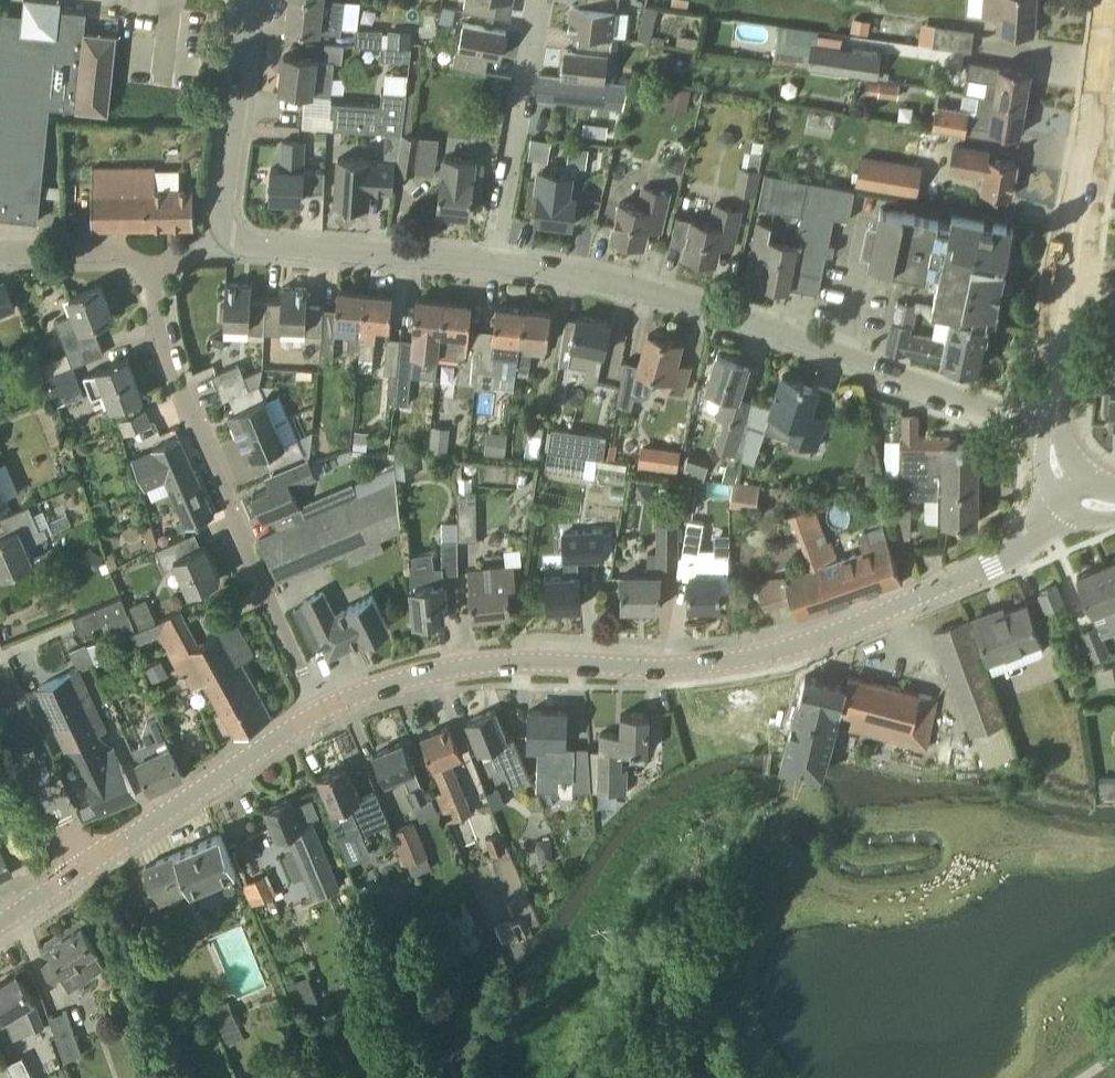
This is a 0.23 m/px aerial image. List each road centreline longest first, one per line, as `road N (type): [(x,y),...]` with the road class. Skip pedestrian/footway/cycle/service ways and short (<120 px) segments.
road 1 (tertiary): [(324,710),(464,665),(653,668),(764,654),(992,566),(1063,509)]
road 2 (residential): [(324,710),(239,542),(181,389),(161,327),(155,266)]
road 3 (secondary): [(1052,426),(1108,0)]
road 4 (residential): [(844,367),(658,297),(492,263)]
road 5 (tertiary): [(82,869),(324,710)]
road 6 (residential): [(492,263),(541,0)]
road 7 (residential): [(492,263),(252,247),(230,238)]
road 8 (residential): [(230,238),(220,211),(247,0)]
road 9 (residential): [(1052,426),(844,367)]
road 10 (residential): [(82,869),(0,697)]

